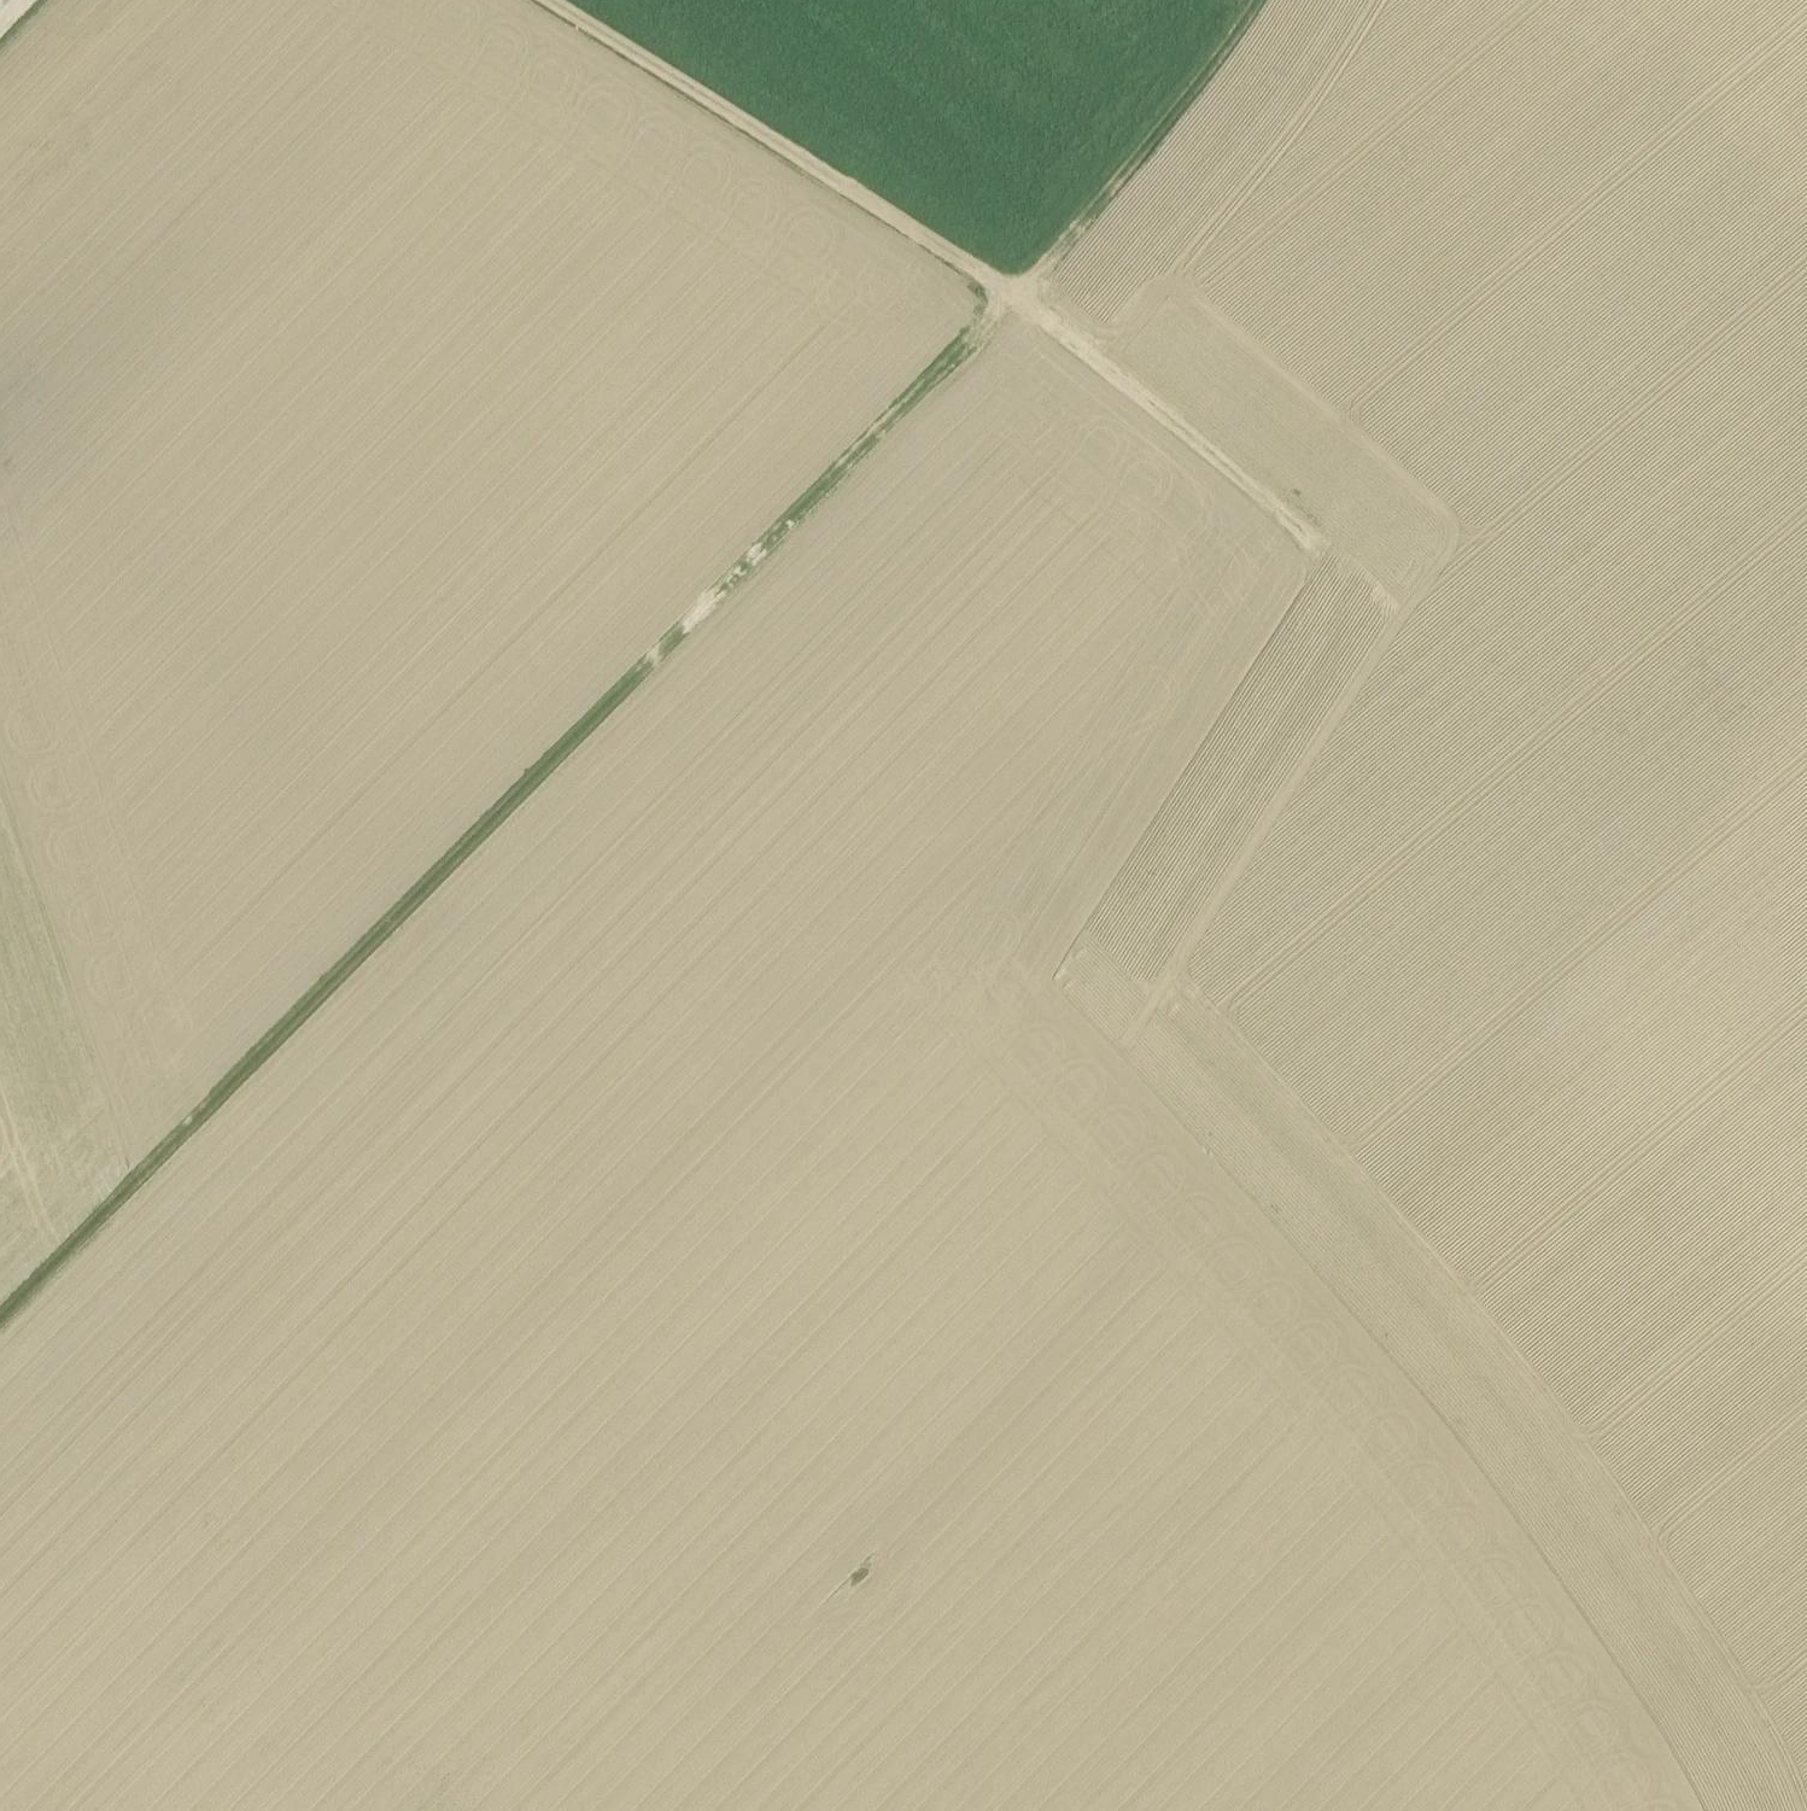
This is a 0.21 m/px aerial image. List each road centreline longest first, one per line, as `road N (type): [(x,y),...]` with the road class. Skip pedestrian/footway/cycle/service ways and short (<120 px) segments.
road 1 (track): [(0,1315),(992,317),(1171,128),(1260,0)]
road 2 (track): [(553,0),(1012,295)]

